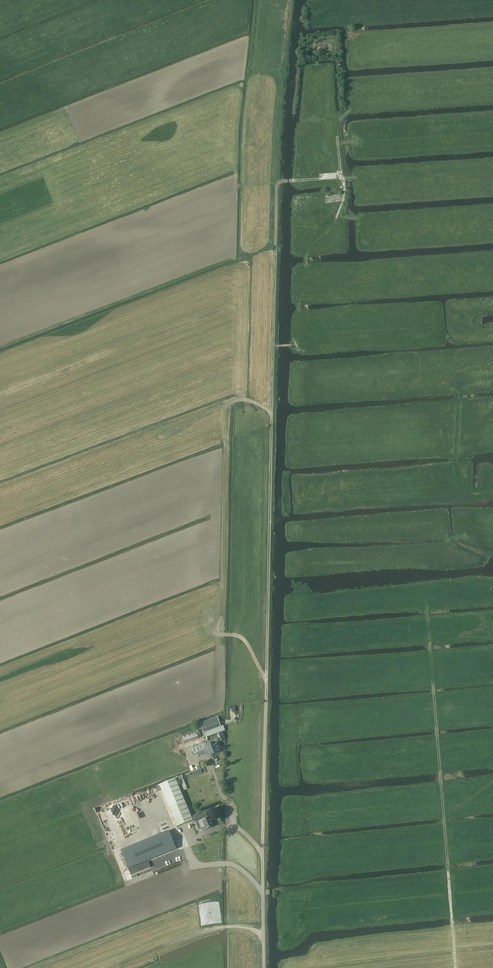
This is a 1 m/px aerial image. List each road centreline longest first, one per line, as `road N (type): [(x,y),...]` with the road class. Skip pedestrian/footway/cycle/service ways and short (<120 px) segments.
road 1 (track): [(263,854),(277,186),(343,178),(339,121),(353,109)]
road 2 (track): [(456,967),(427,607)]
road 3 (track): [(492,337),(273,346)]
road 4 (track): [(492,492),(465,493),(457,474),(460,387),(492,377)]
road 5 (unclassified): [(264,967),(263,854),(235,827)]

